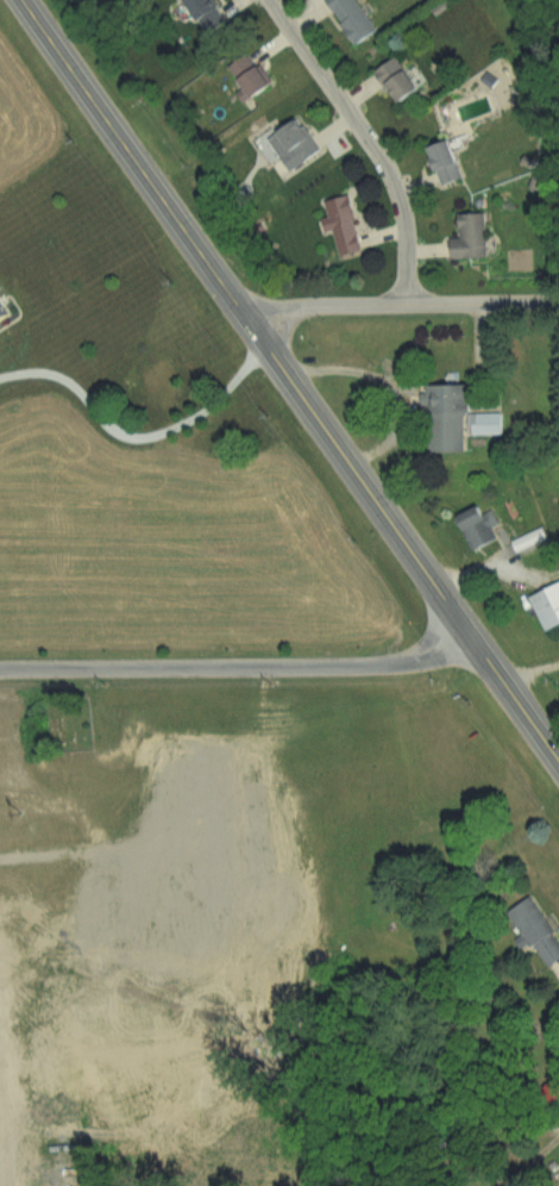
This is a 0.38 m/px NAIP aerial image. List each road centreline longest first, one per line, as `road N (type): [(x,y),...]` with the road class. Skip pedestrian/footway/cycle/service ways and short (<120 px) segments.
road 1 (secondary): [(558,760),(21,0)]
road 2 (residential): [(0,670),(394,666),(434,662),(476,642)]
road 3 (residential): [(409,306),(396,187),(268,0)]
road 4 (residential): [(558,304),(318,307),(244,317)]

